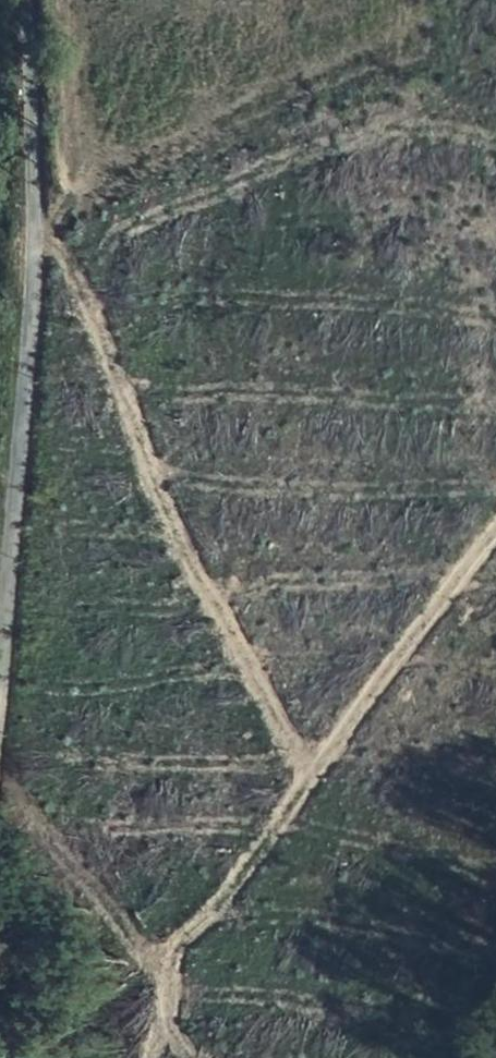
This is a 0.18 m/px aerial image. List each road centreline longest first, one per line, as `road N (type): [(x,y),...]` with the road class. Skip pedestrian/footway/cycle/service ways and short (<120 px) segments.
road 1 (track): [(495,524),(326,747),(297,754),(33,226)]
road 2 (unclassified): [(0,739),(35,428),(23,0)]

